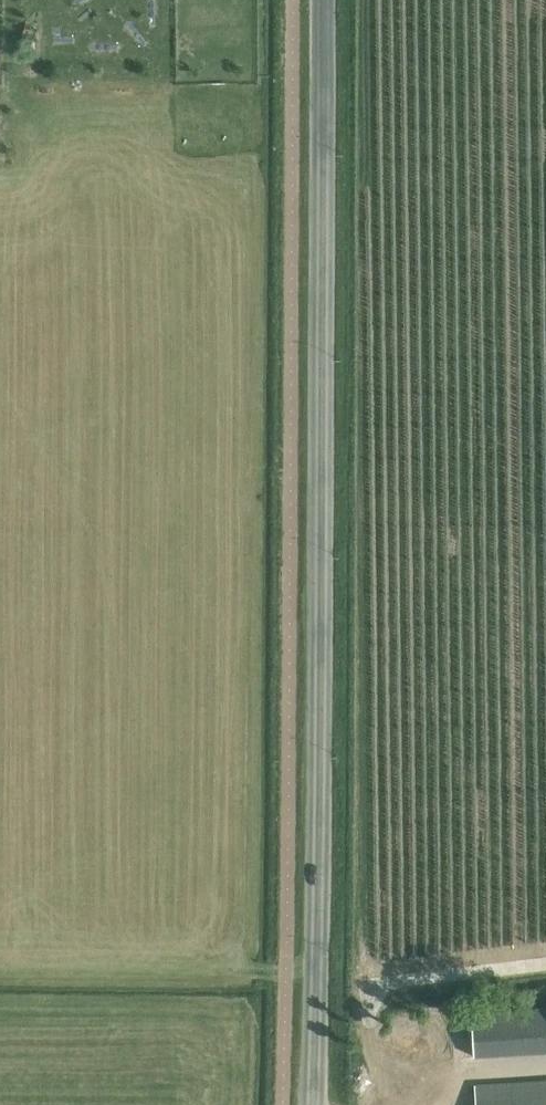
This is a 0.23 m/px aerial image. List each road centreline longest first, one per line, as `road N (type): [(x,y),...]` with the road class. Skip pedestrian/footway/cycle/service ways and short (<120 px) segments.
road 1 (unclassified): [(302,1104),(323,0)]

